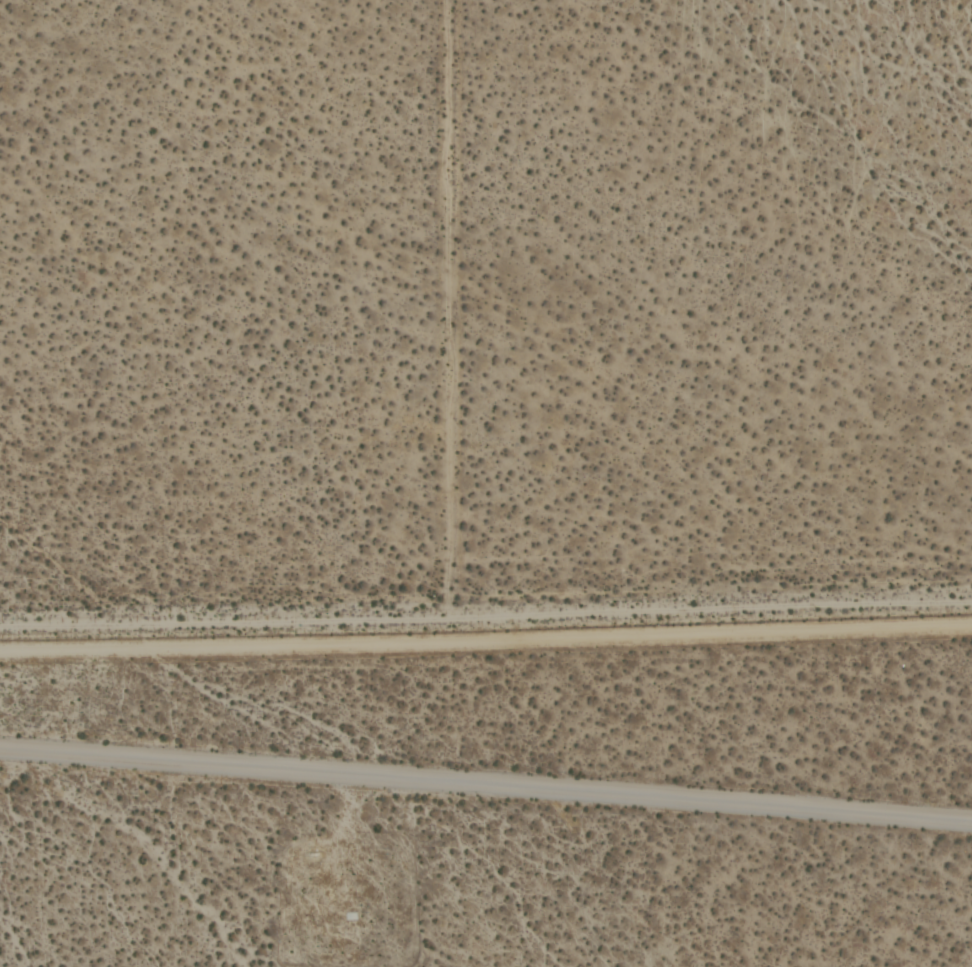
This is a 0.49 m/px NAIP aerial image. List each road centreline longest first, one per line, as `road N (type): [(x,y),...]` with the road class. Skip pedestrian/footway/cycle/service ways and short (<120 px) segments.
road 1 (track): [(971,612),(0,627)]
road 2 (track): [(454,619),(445,0)]

